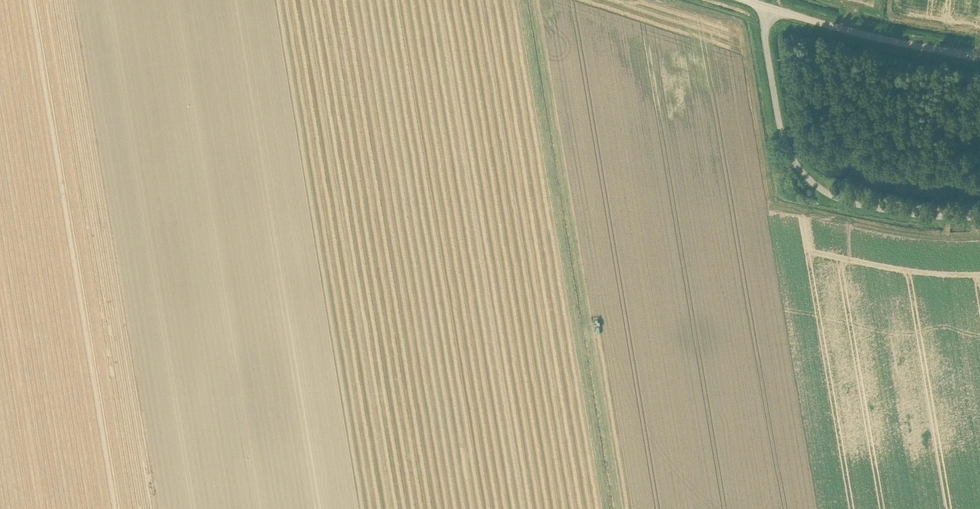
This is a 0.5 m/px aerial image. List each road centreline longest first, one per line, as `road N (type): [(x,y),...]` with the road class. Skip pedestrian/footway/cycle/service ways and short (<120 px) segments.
road 1 (unclassified): [(979,221),(868,210),(837,201),(799,174),(779,127),(761,8)]
road 2 (unclassified): [(979,57),(761,8)]

